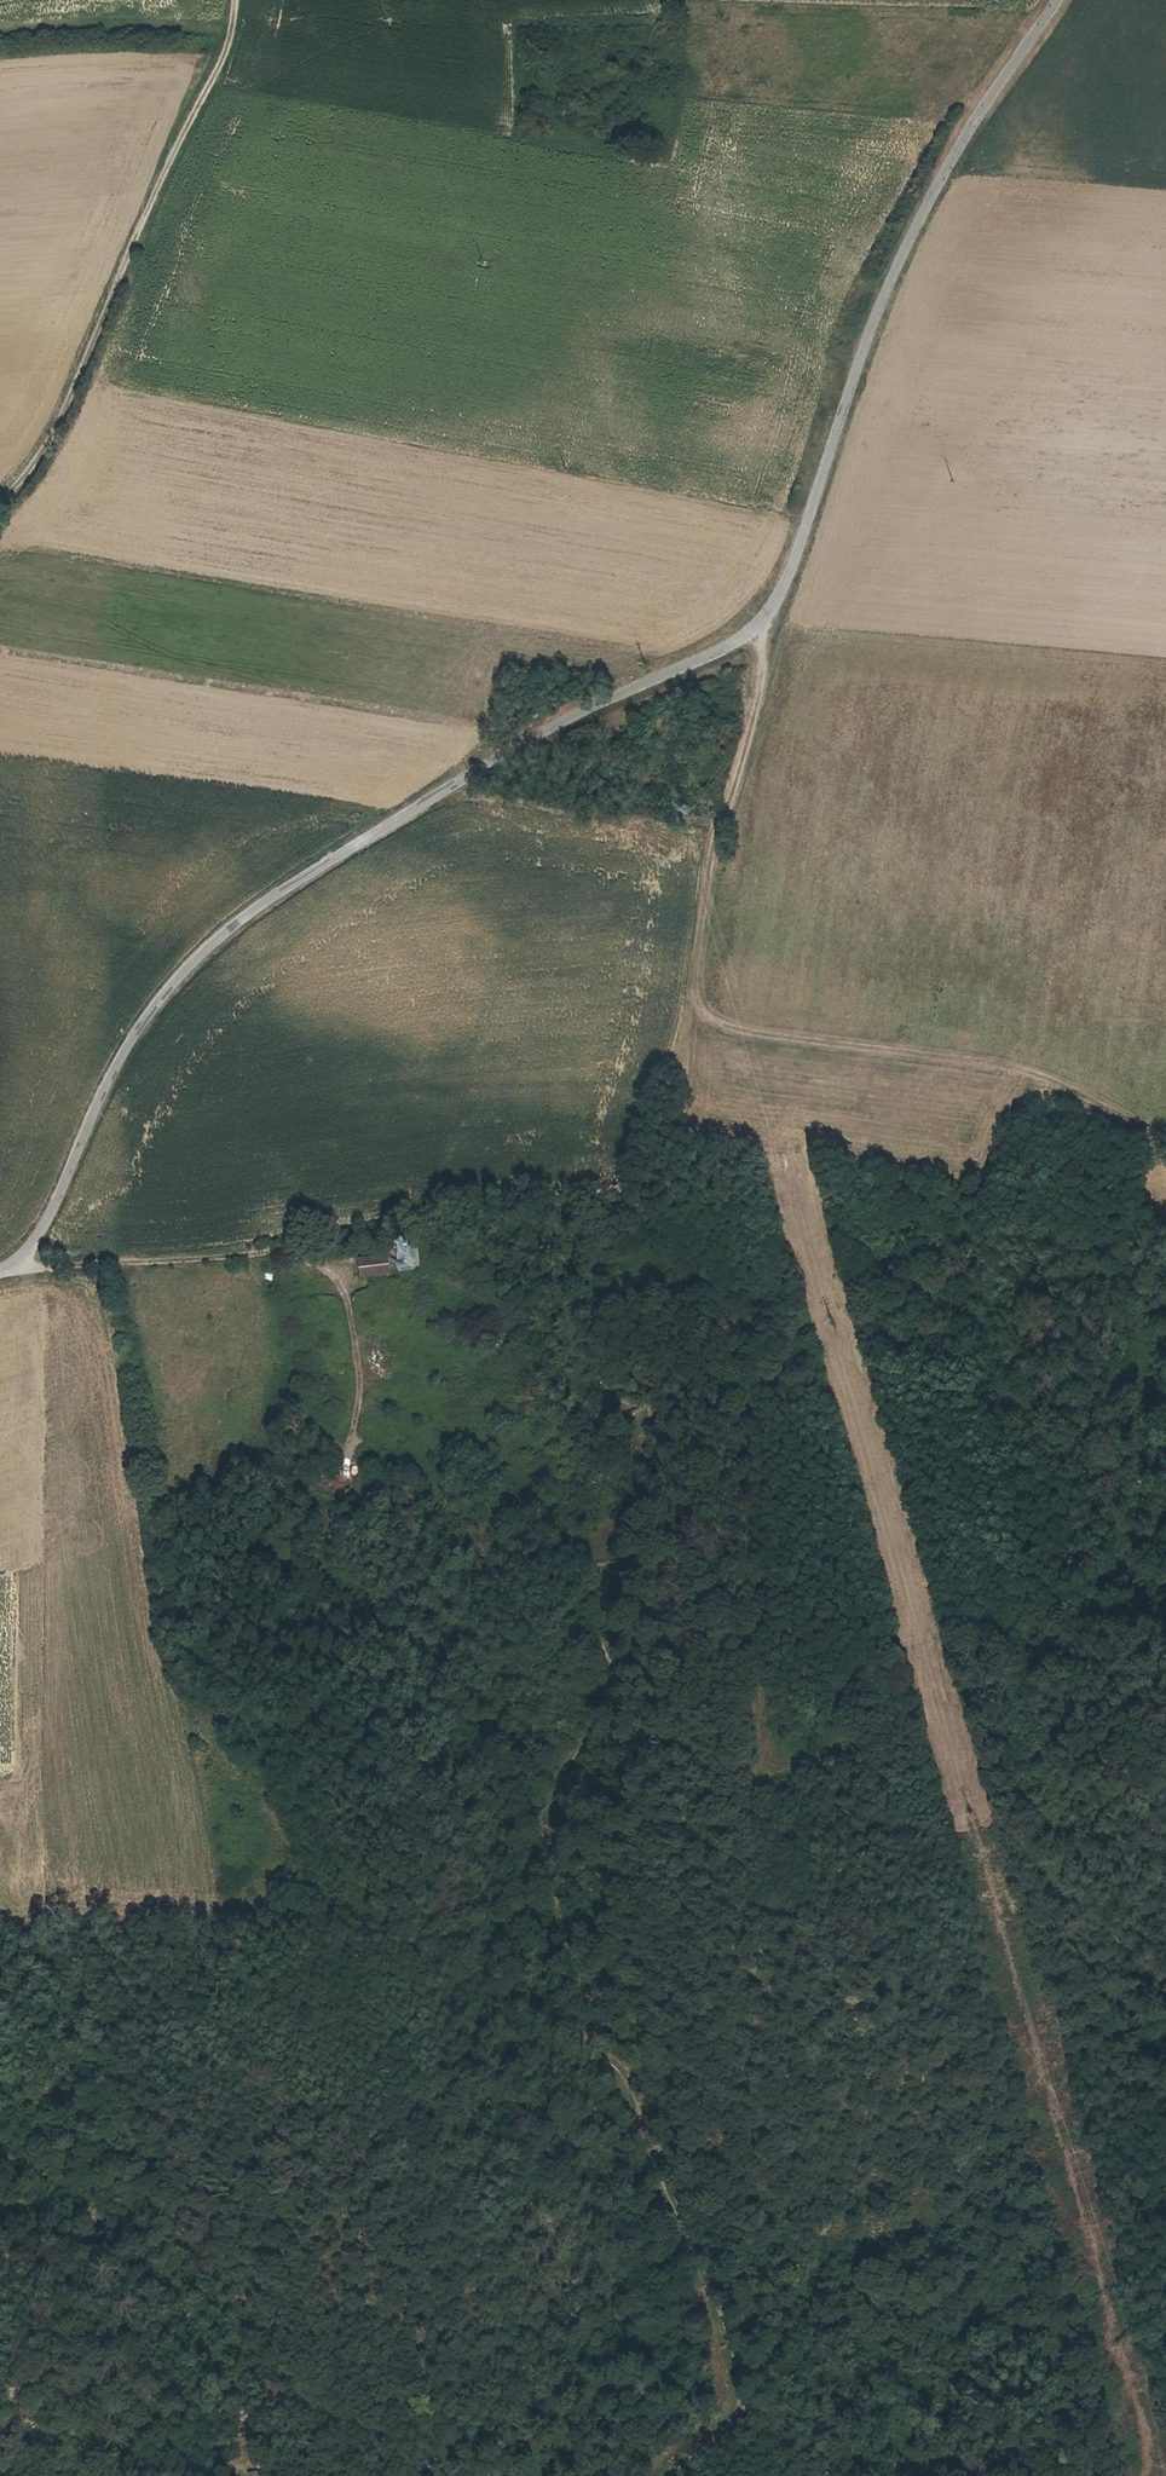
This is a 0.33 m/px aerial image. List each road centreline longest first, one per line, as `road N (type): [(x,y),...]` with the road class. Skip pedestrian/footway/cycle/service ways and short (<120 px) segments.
road 1 (unclassified): [(1055,0),(956,144),(877,307),(780,594),(760,626),(489,766),(308,878),(209,950),(143,1026),(22,1261)]
road 2 (track): [(0,497),(26,473),(68,404),(154,193),(223,59),(235,0)]
road 3 (track): [(1165,1137),(1033,1075),(754,1037),(703,1012)]
road 4 (track): [(22,1261),(38,1270),(280,1252),(333,1272),(342,1293)]
road 5 (track): [(674,2475),(720,2436),(745,2400),(718,2296),(676,2215)]

